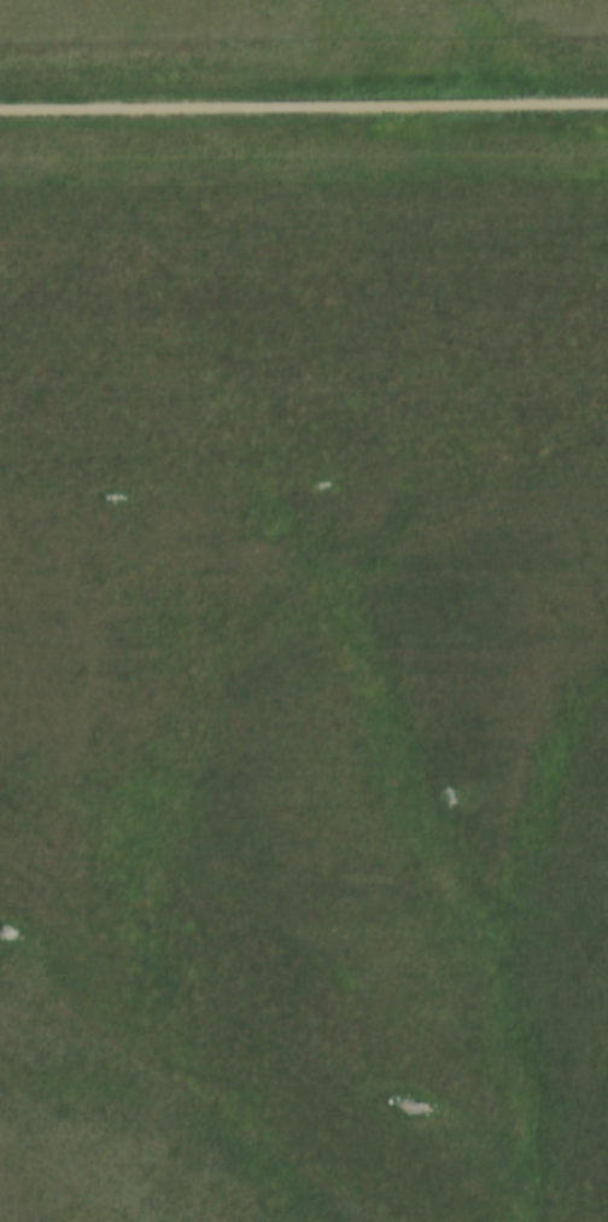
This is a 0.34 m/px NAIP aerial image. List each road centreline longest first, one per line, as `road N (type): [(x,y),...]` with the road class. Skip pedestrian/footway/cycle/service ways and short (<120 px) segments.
road 1 (residential): [(0,114),(607,106)]

